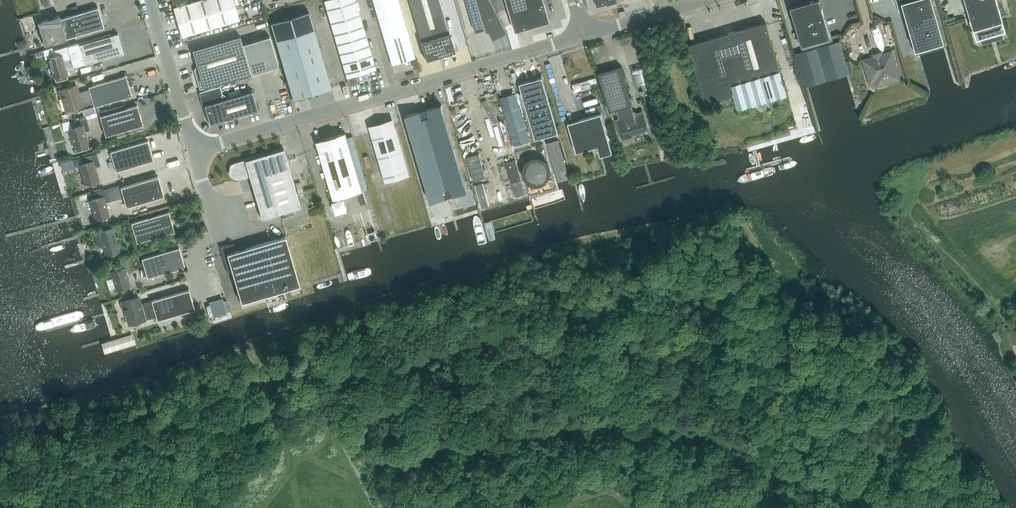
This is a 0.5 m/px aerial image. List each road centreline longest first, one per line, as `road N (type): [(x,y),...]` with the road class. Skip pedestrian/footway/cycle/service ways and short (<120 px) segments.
road 1 (unclassified): [(193,150),(585,35)]
road 2 (unclassified): [(193,150),(149,0)]
road 3 (unclassified): [(585,35),(704,0)]

